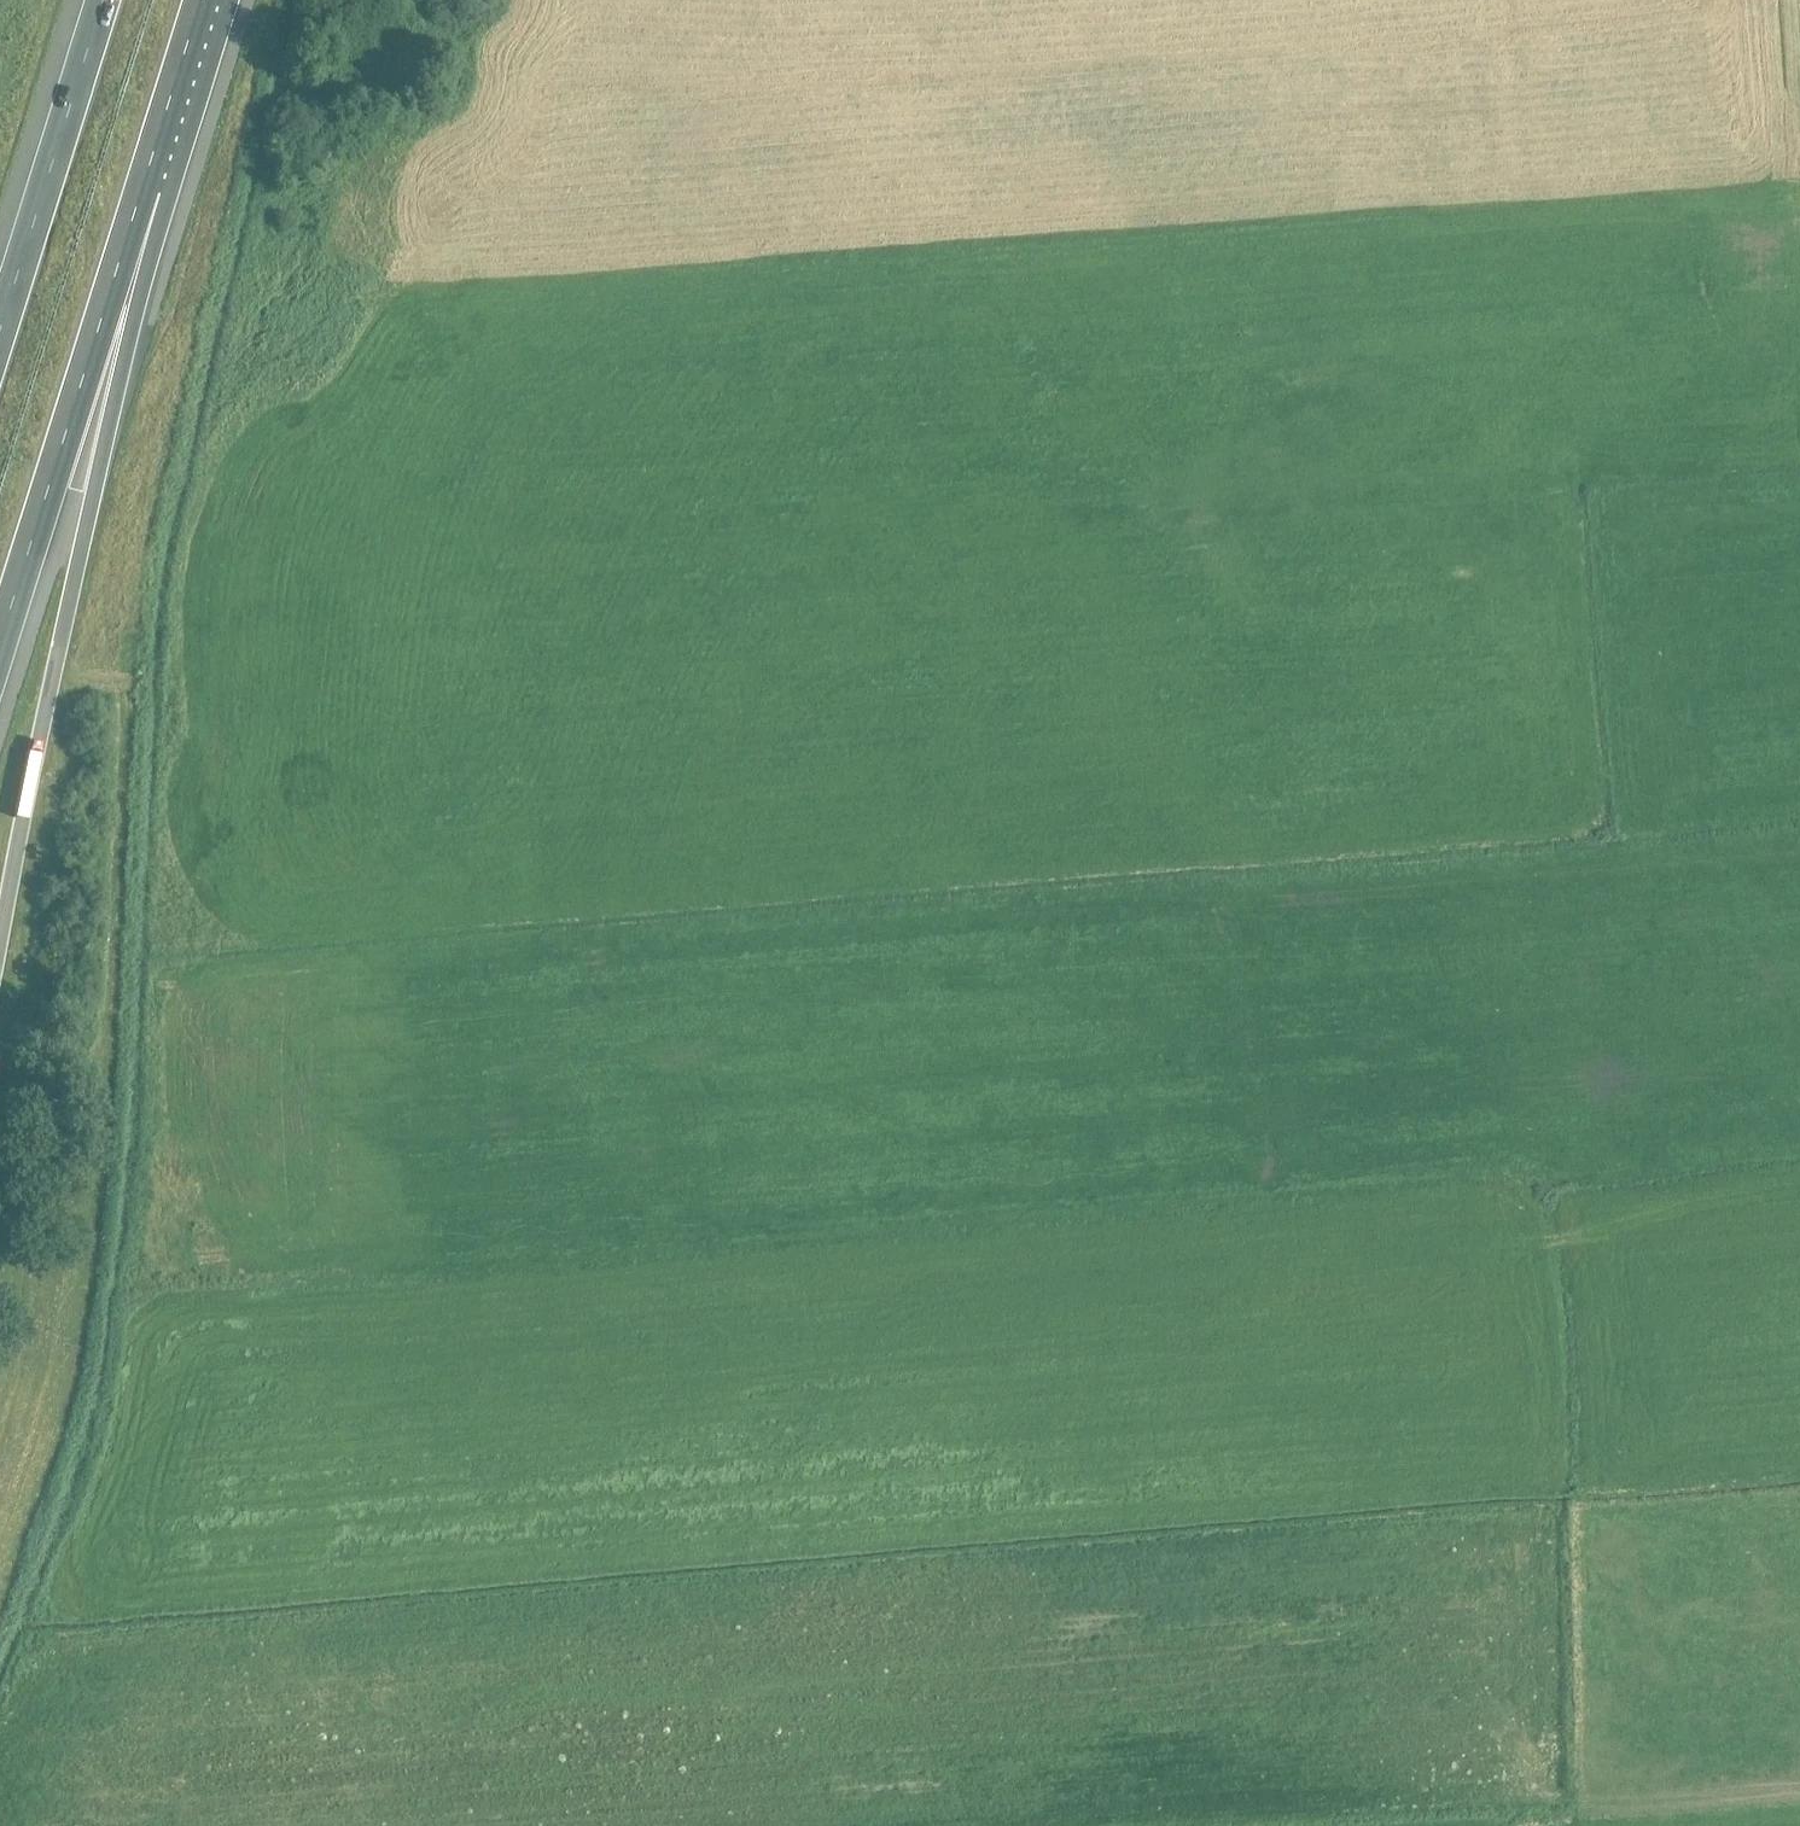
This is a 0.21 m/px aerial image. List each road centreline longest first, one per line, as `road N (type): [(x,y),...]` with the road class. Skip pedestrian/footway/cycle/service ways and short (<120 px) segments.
road 1 (motorway): [(33,771),(107,435),(143,188)]
road 2 (motorway): [(0,644),(143,188)]
road 3 (motorway): [(97,0),(0,309)]
road 4 (motorway): [(143,188),(201,0)]

